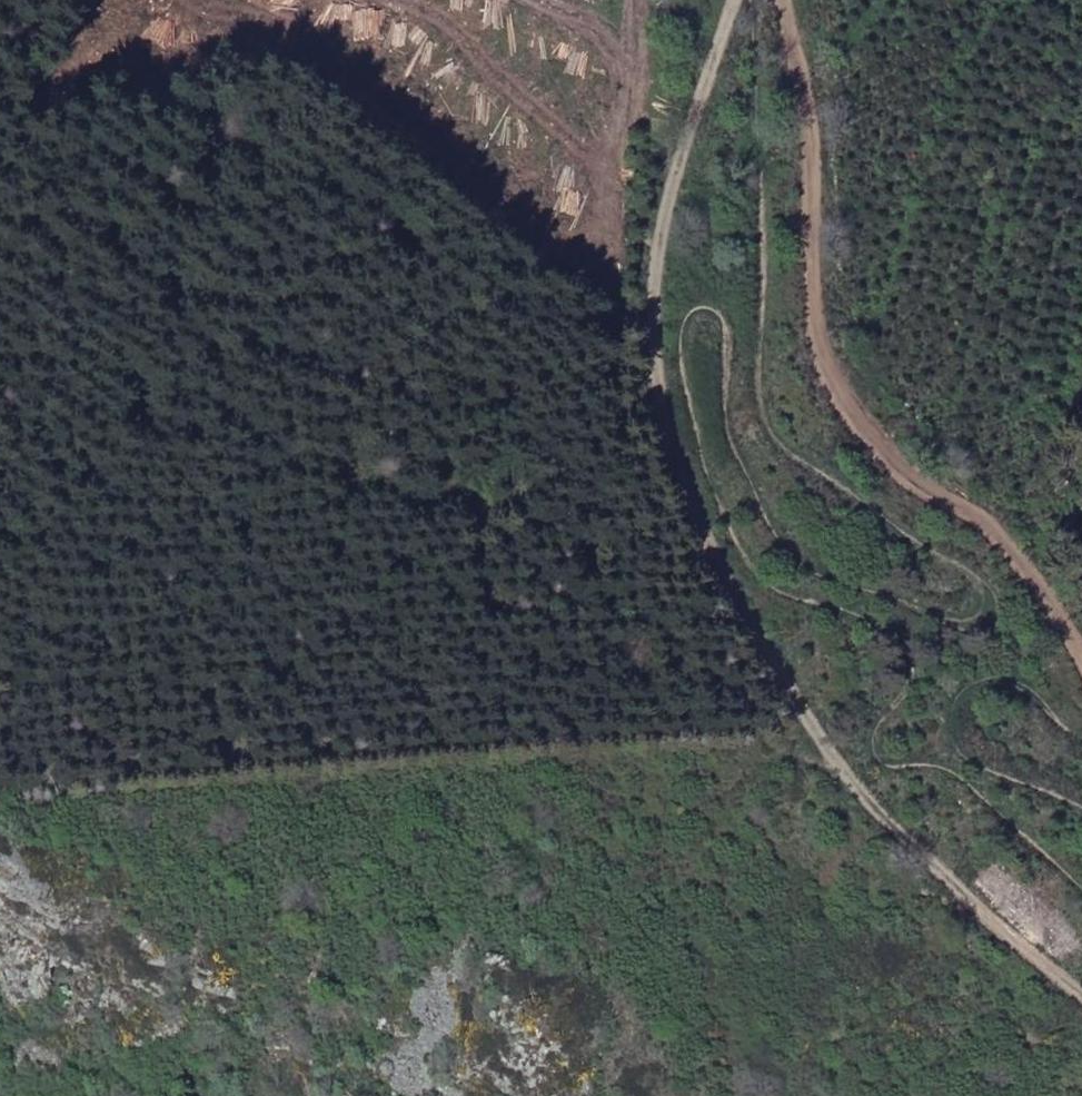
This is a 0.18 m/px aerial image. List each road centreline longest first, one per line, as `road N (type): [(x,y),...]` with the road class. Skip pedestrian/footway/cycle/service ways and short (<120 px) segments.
road 1 (unclassified): [(1081,995),(1009,940),(818,736),(727,579),(677,464),(653,294),(669,191),(735,0)]

